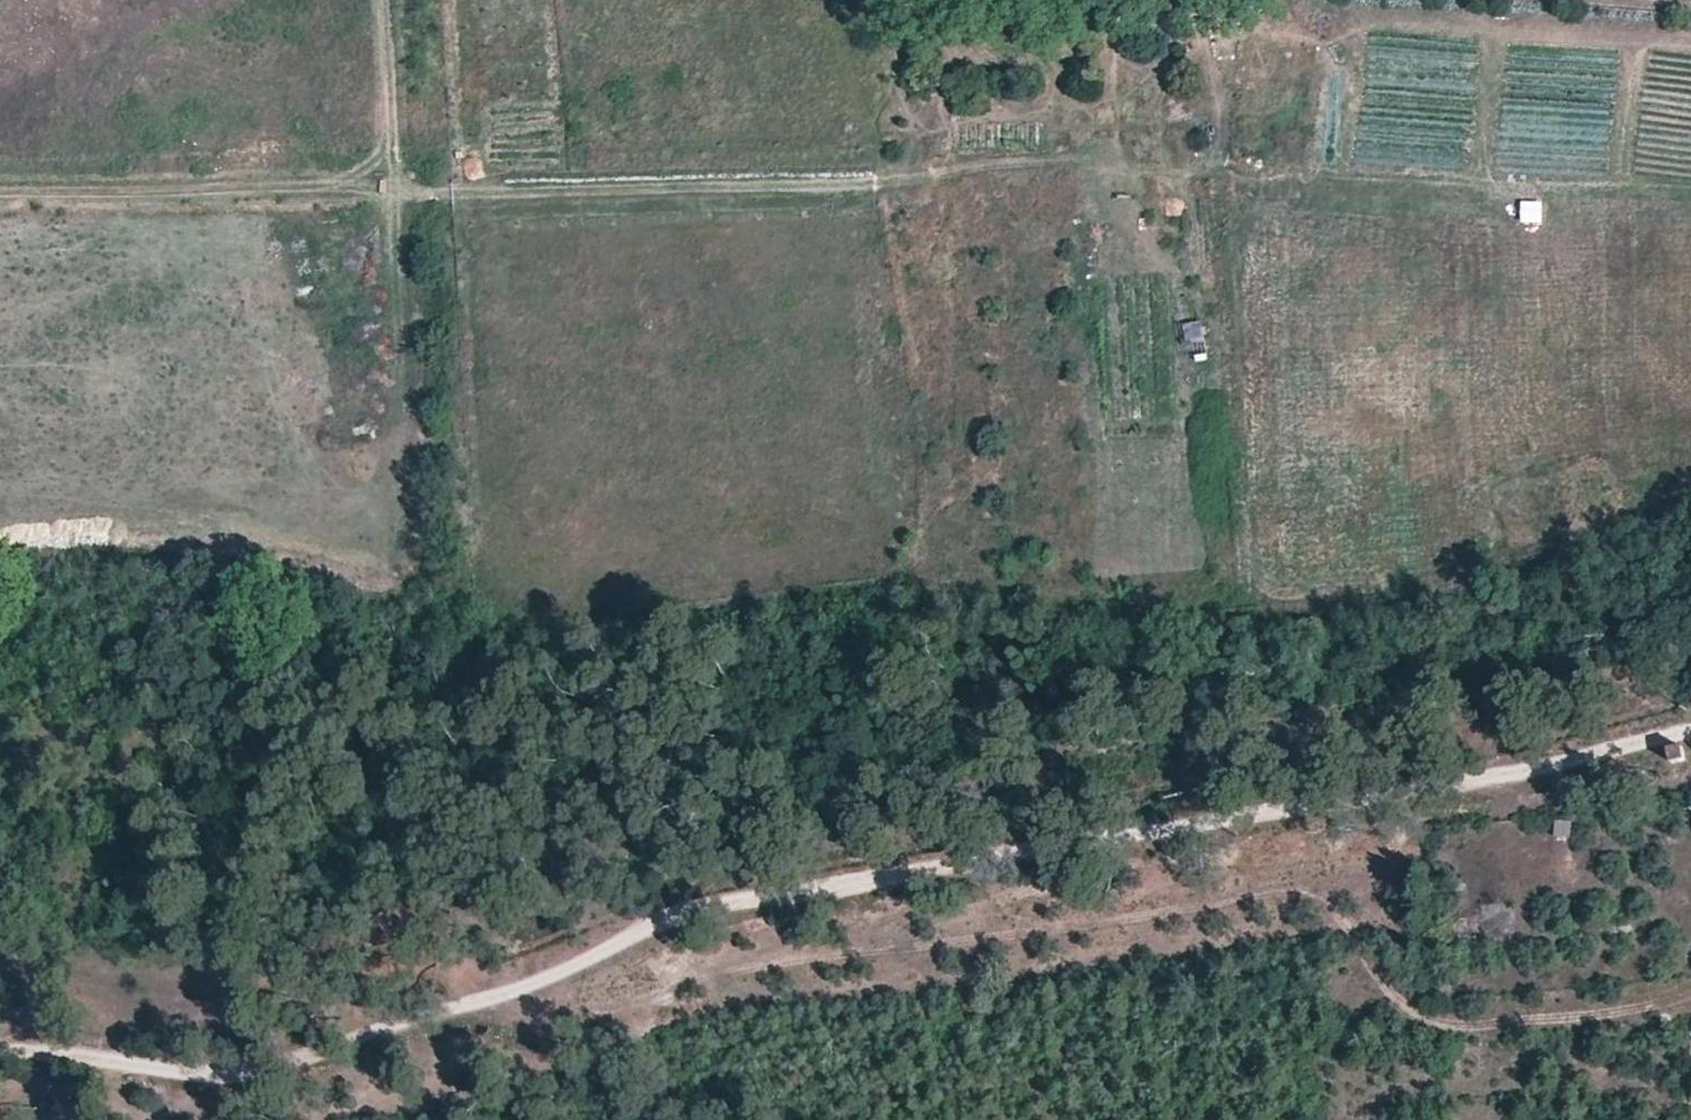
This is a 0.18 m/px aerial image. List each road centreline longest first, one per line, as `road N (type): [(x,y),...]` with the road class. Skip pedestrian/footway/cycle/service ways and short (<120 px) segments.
road 1 (track): [(1690,729),(1509,777),(1285,801),(733,901),(507,994),(227,1075),(0,1047)]
road 2 (track): [(0,190),(395,184),(443,195),(880,181),(1073,158),(1690,188)]
road 3 (track): [(382,0),(395,184)]

